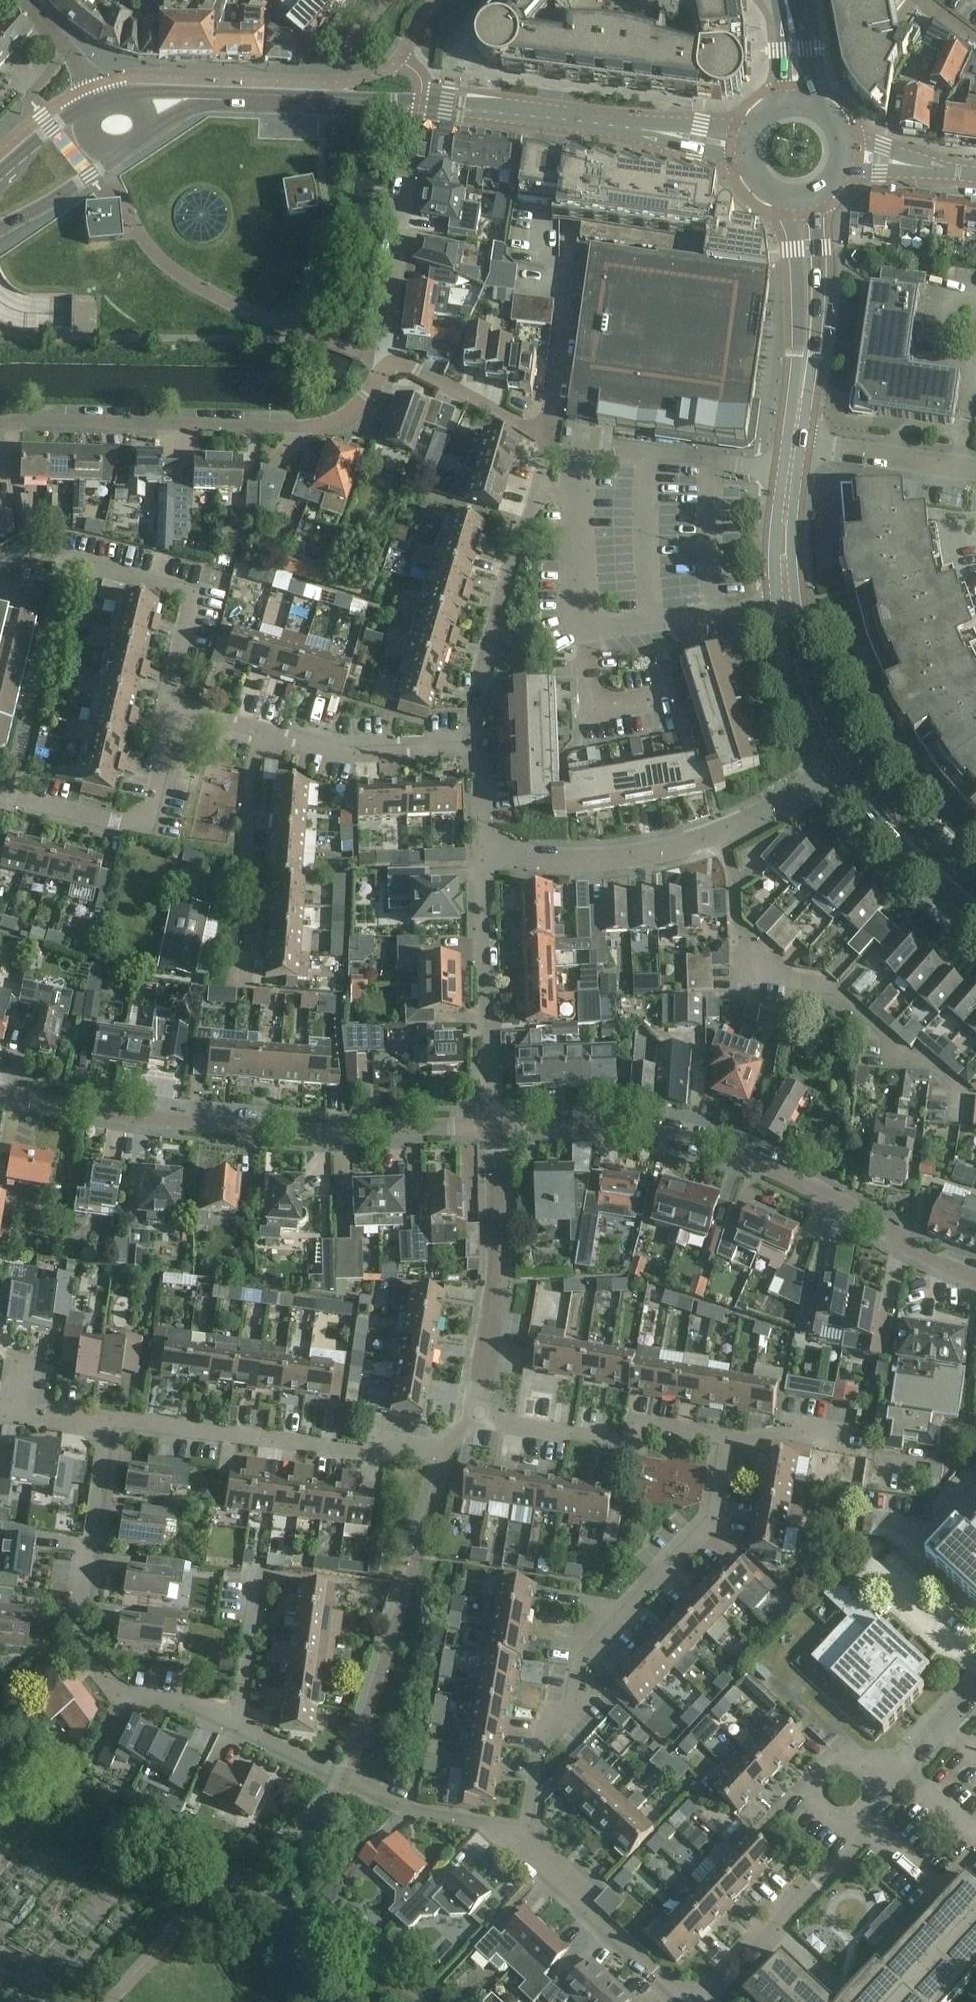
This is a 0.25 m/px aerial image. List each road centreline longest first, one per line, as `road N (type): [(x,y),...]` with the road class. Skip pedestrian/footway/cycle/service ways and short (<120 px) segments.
road 1 (residential): [(524,1839),(547,1714),(572,1715),(586,1660),(716,1526),(729,1438),(638,1423),(633,1447),(476,1416)]
road 2 (residential): [(524,1839),(347,1785),(181,1704),(119,1695),(94,1670),(83,1647),(82,1596),(107,1433)]
road 3 (residential): [(975,1278),(723,1149),(622,1128),(494,1126)]
road 4 (residential): [(494,1126),(349,1132),(195,1124),(0,1092)]
road 5 (residential): [(0,424),(337,422),(368,396),(389,353)]
road 6 (residential): [(975,1689),(880,1788),(871,1829),(702,2001)]
road 7 (residential): [(107,1433),(120,1422),(446,1457),(476,1416)]
road 8 (residential): [(964,1100),(933,1069),(760,961),(738,934),(727,835)]
road 9 (tertiary): [(786,443),(775,604),(785,654),(836,768)]
road 10 (residential): [(478,751),(475,710),(486,662),(549,434)]
road 11 (tertiary): [(661,132),(338,100)]
road 12 (tertiary): [(852,758),(810,666),(796,601),(791,558),(800,445)]
road 13 (residential): [(476,1416),(499,1264),(494,1126)]
road 14 (residential): [(3,795),(138,826),(149,821),(175,707)]
road 15 (residential): [(494,1126),(481,865)]
road 16 (residential): [(175,707),(169,696),(194,594),(64,561)]
road 17 (residential): [(481,865),(620,861),(692,850),(727,835)]
road 18 (tertiary): [(800,445),(816,307),(818,198)]
road 19 (tertiary): [(782,201),(798,271),(786,443)]
road 20 (residential): [(250,977),(260,737)]
road 21 (residential): [(685,2001),(524,1839)]
road 22 (residential): [(389,353),(415,129)]
road 23 (residential): [(478,751),(356,758),(260,737)]
road 24 (tertiary): [(836,768),(900,843),(975,910)]
road 25 (tertiary): [(975,893),(916,838),(852,758)]
road 26 (residential): [(549,434),(515,427),(389,353)]
road 27 (residential): [(975,464),(800,445)]
road 28 (residential): [(549,434),(574,276)]
road 29 (tertiary): [(0,229),(119,152)]
road 30 (tertiary): [(338,100),(208,95)]
road 31 (residential): [(727,835),(836,768)]

